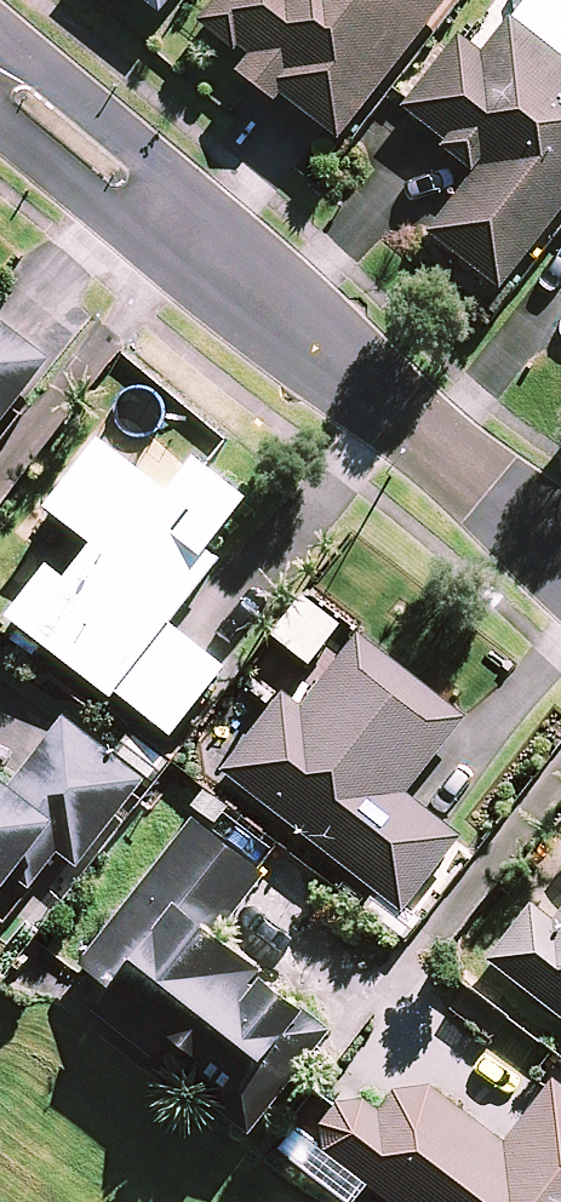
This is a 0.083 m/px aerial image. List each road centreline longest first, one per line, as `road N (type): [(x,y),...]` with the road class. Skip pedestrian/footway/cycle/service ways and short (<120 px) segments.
road 1 (residential): [(0,73),(560,555)]

